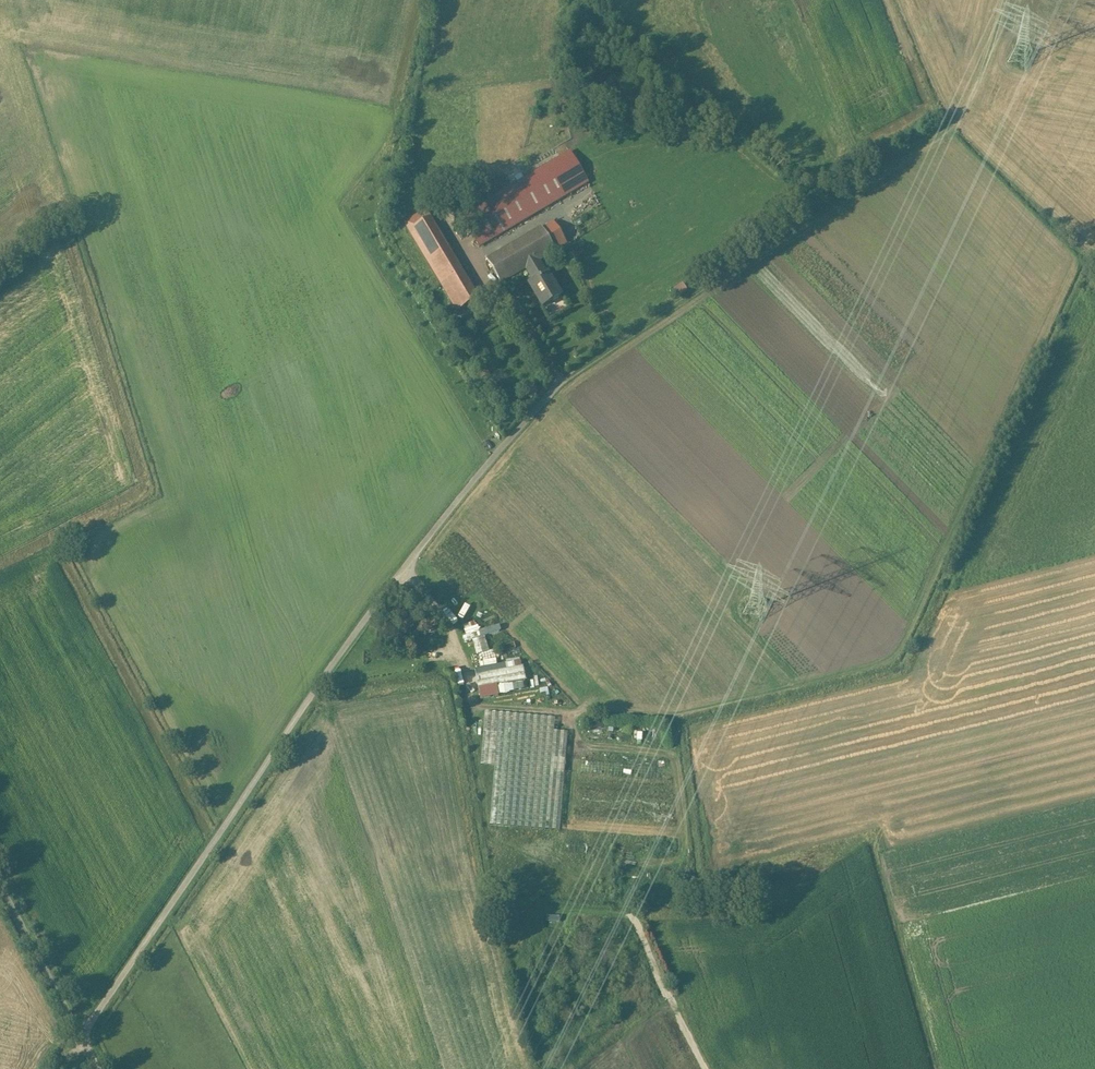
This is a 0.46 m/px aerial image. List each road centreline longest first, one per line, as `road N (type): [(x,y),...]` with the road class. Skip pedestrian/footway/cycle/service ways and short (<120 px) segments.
road 1 (unclassified): [(81,1038),(338,660),(558,384)]
road 2 (track): [(558,384),(953,124),(967,108),(1006,0)]
road 3 (unclassified): [(0,889),(81,1038)]

